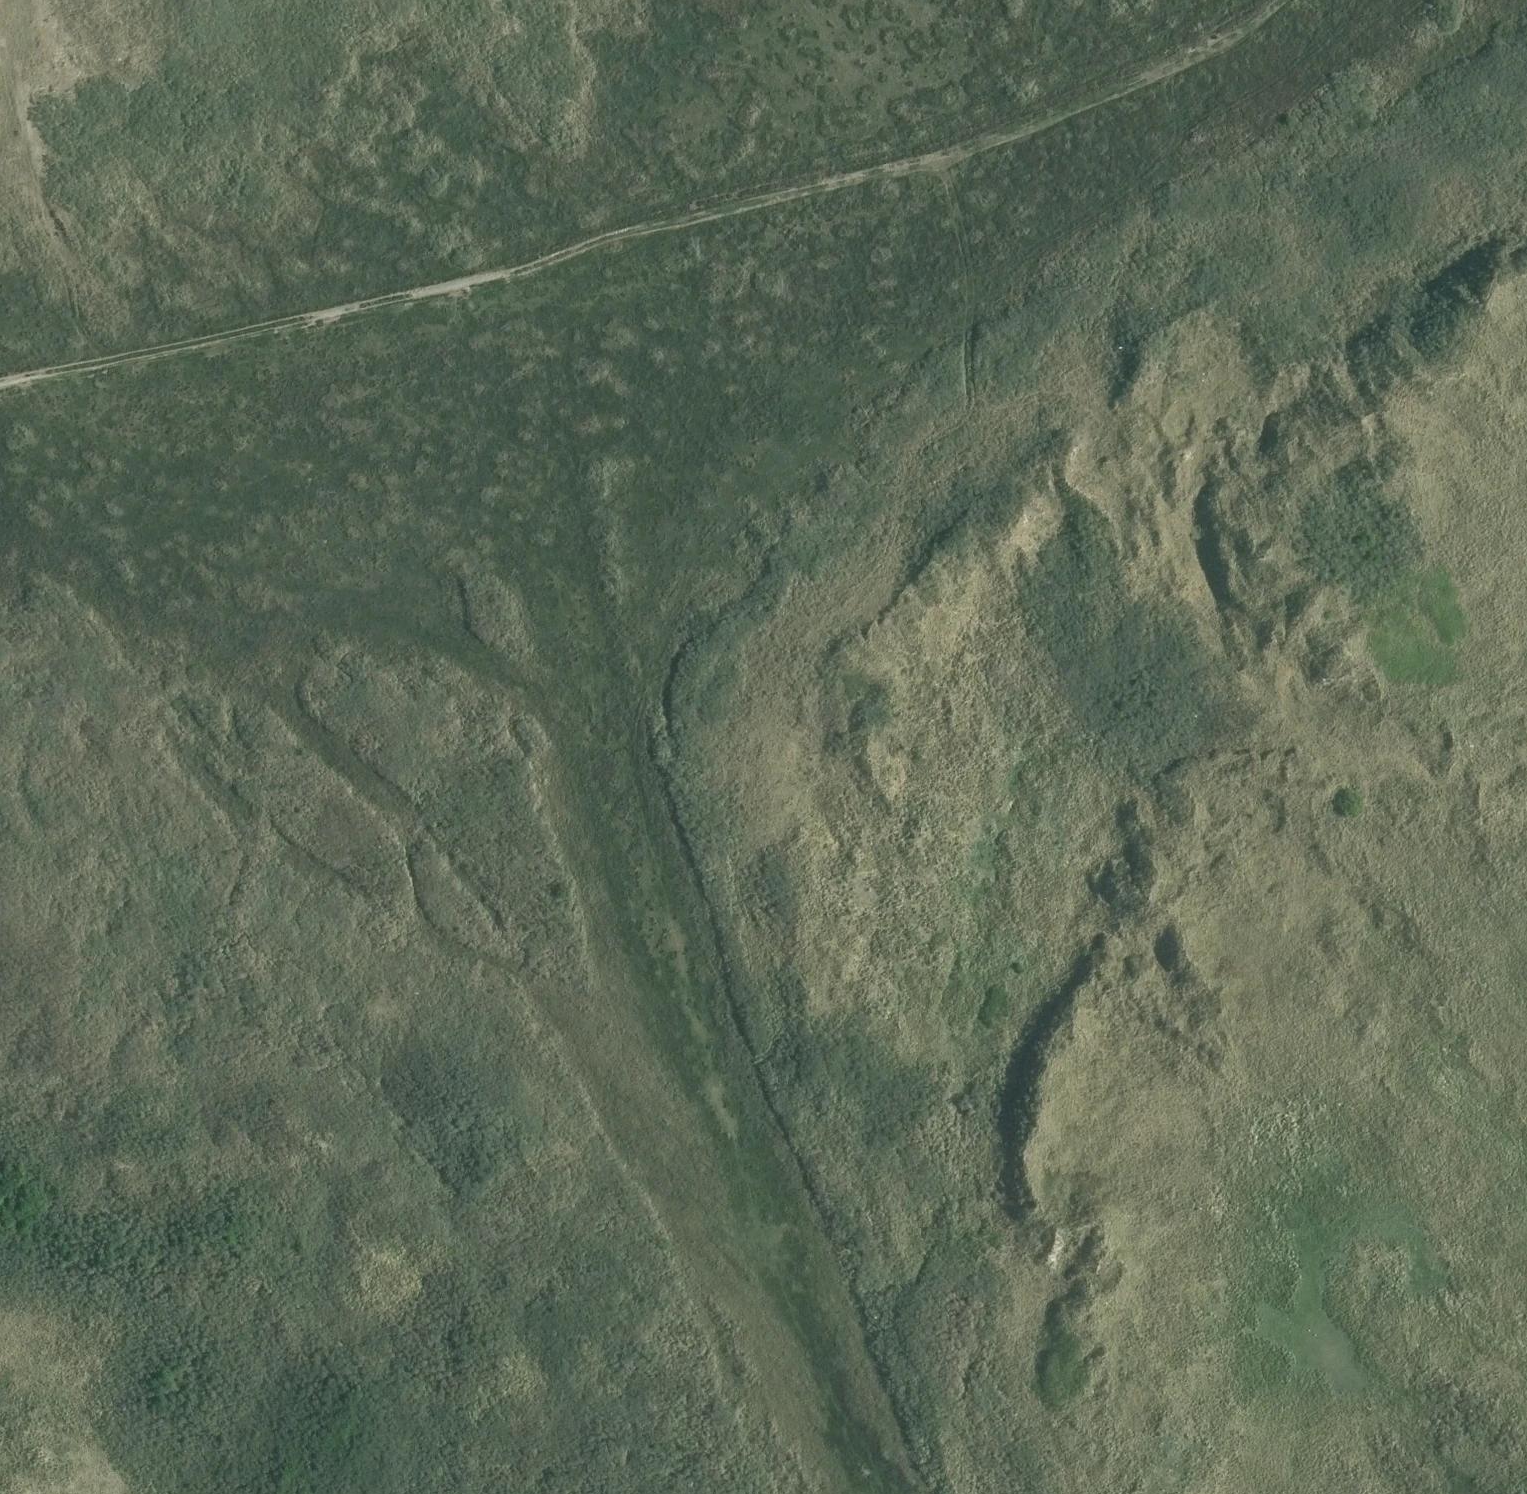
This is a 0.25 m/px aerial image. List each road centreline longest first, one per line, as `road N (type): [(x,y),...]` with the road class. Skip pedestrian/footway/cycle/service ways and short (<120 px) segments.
road 1 (track): [(0,381),(388,303),(703,201),(916,156),(1138,76),(1279,0)]

